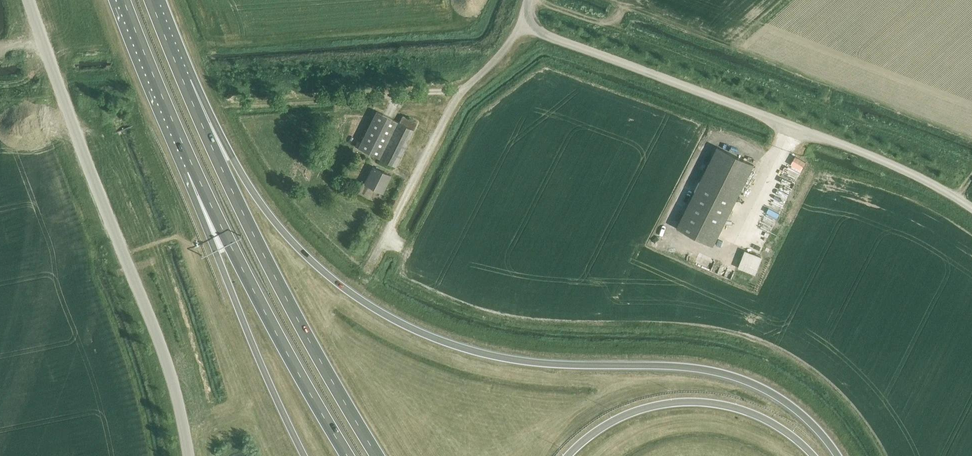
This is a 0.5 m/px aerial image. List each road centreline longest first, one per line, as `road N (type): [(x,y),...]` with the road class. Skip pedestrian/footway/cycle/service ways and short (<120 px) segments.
road 1 (trunk): [(839,455),(801,413),(733,376),(512,359),(447,342),(374,306),(286,235),(184,80)]
road 2 (unclassified): [(971,208),(912,173),(522,26)]
road 3 (unclassified): [(190,455),(163,351),(29,0)]
road 4 (trunk): [(379,455),(268,263),(184,80)]
road 5 (trunk): [(194,168),(348,455)]
road 6 (trunk): [(194,168),(217,255),(304,455)]
road 7 (unclassified): [(373,271),(455,106),(522,26)]
road 8 (trunk): [(568,455),(624,415),(686,402),(757,416),(813,455)]
road 9 (trunk): [(124,0),(194,168)]

